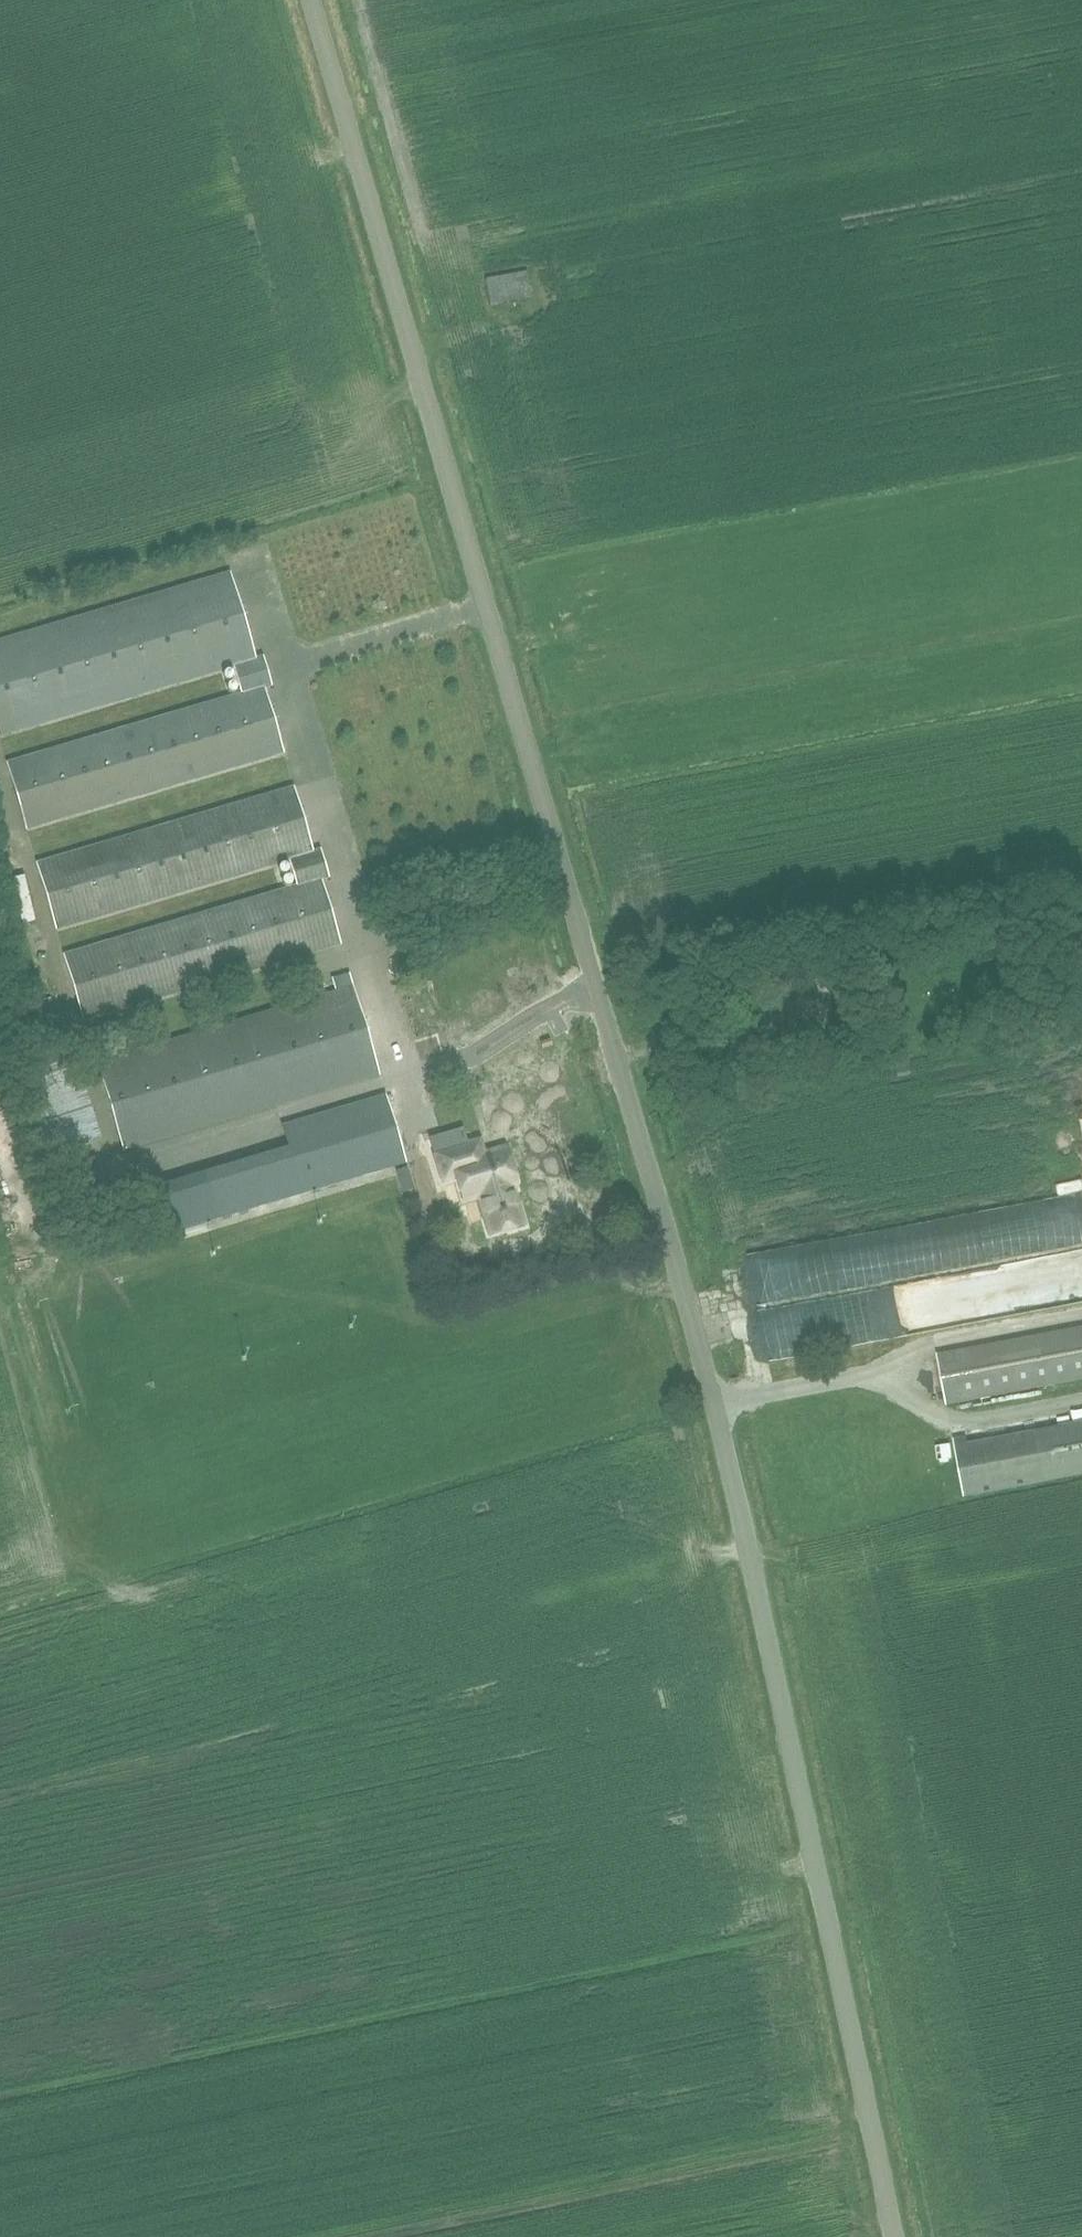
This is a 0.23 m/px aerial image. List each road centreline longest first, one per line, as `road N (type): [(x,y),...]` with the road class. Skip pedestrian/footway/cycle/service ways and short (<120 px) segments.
road 1 (unclassified): [(893,2236),(717,1424),(307,0)]

